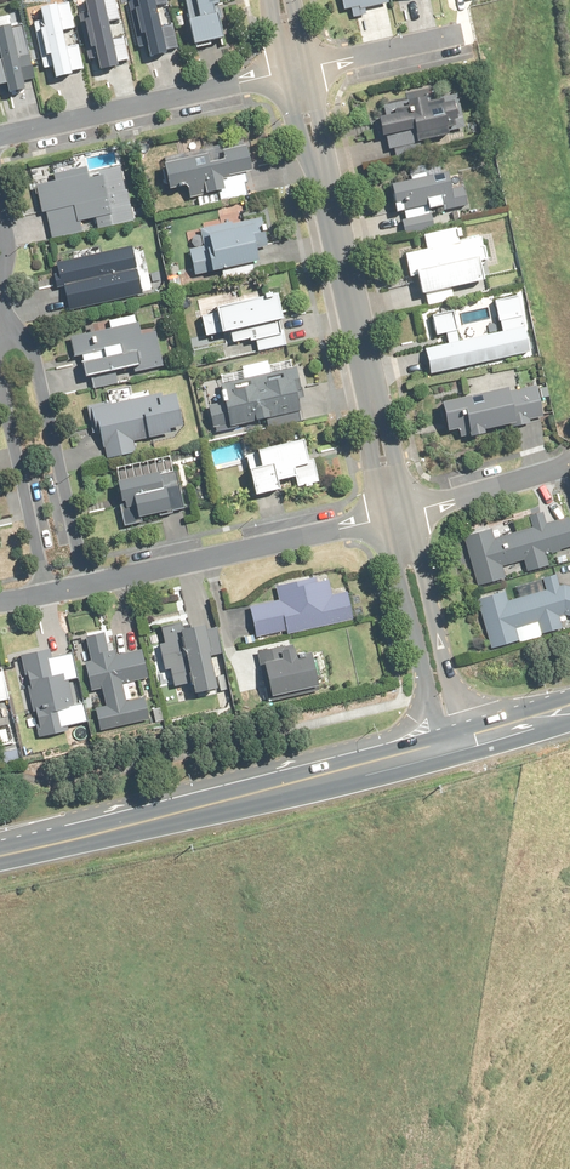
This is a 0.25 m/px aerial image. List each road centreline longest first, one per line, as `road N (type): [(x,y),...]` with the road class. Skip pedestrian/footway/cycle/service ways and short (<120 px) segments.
road 1 (tertiary): [(0,846),(402,732),(422,675)]
road 2 (primary): [(0,857),(440,744)]
road 3 (residential): [(84,587),(394,516)]
road 4 (residential): [(3,306),(28,349),(84,587)]
road 5 (residential): [(286,74),(0,136)]
road 6 (tertiary): [(320,173),(369,396)]
road 7 (residential): [(46,594),(0,373)]
road 8 (tertiary): [(402,547),(421,566),(467,739)]
road 9 (residential): [(394,516),(555,473)]
road 10 (residential): [(463,35),(308,69)]
road 11 (tertiary): [(422,675),(395,569),(402,547)]

